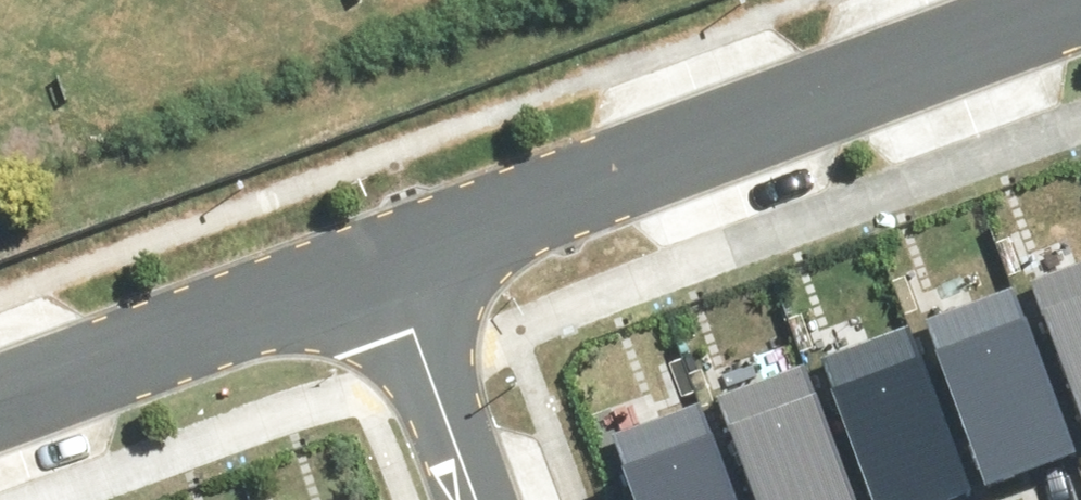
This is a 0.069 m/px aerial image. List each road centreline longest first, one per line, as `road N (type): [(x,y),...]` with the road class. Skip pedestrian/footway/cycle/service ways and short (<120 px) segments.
road 1 (residential): [(378,264),(1060,0)]
road 2 (residential): [(0,401),(378,264)]
road 3 (residential): [(378,264),(470,499)]

